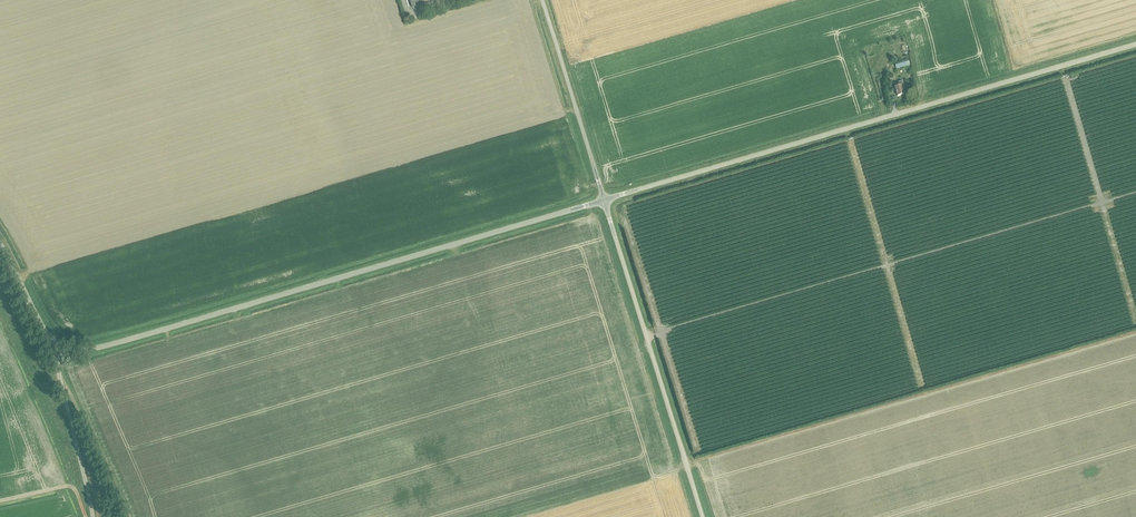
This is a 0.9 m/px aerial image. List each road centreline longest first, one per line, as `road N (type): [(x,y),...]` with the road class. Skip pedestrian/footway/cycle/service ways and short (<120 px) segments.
road 1 (unclassified): [(59,349),(81,349),(604,200)]
road 2 (unclassified): [(604,200),(1135,45)]
road 3 (unclassified): [(700,516),(604,200)]
road 4 (unclassified): [(604,200),(542,0)]
road 5 (track): [(123,516),(59,349)]
road 6 (unclassified): [(59,349),(93,516)]

